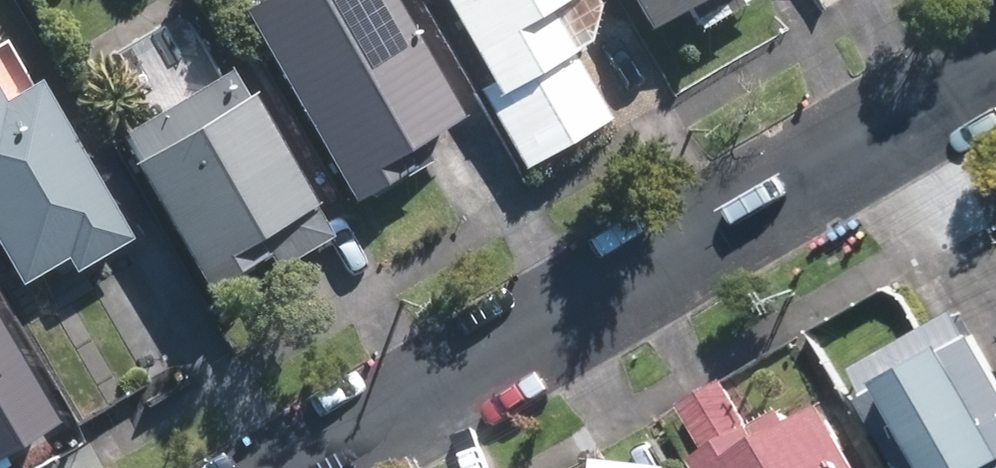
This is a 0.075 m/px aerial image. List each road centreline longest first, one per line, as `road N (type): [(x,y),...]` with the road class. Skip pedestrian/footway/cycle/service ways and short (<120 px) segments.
road 1 (residential): [(995,59),(295,467)]

